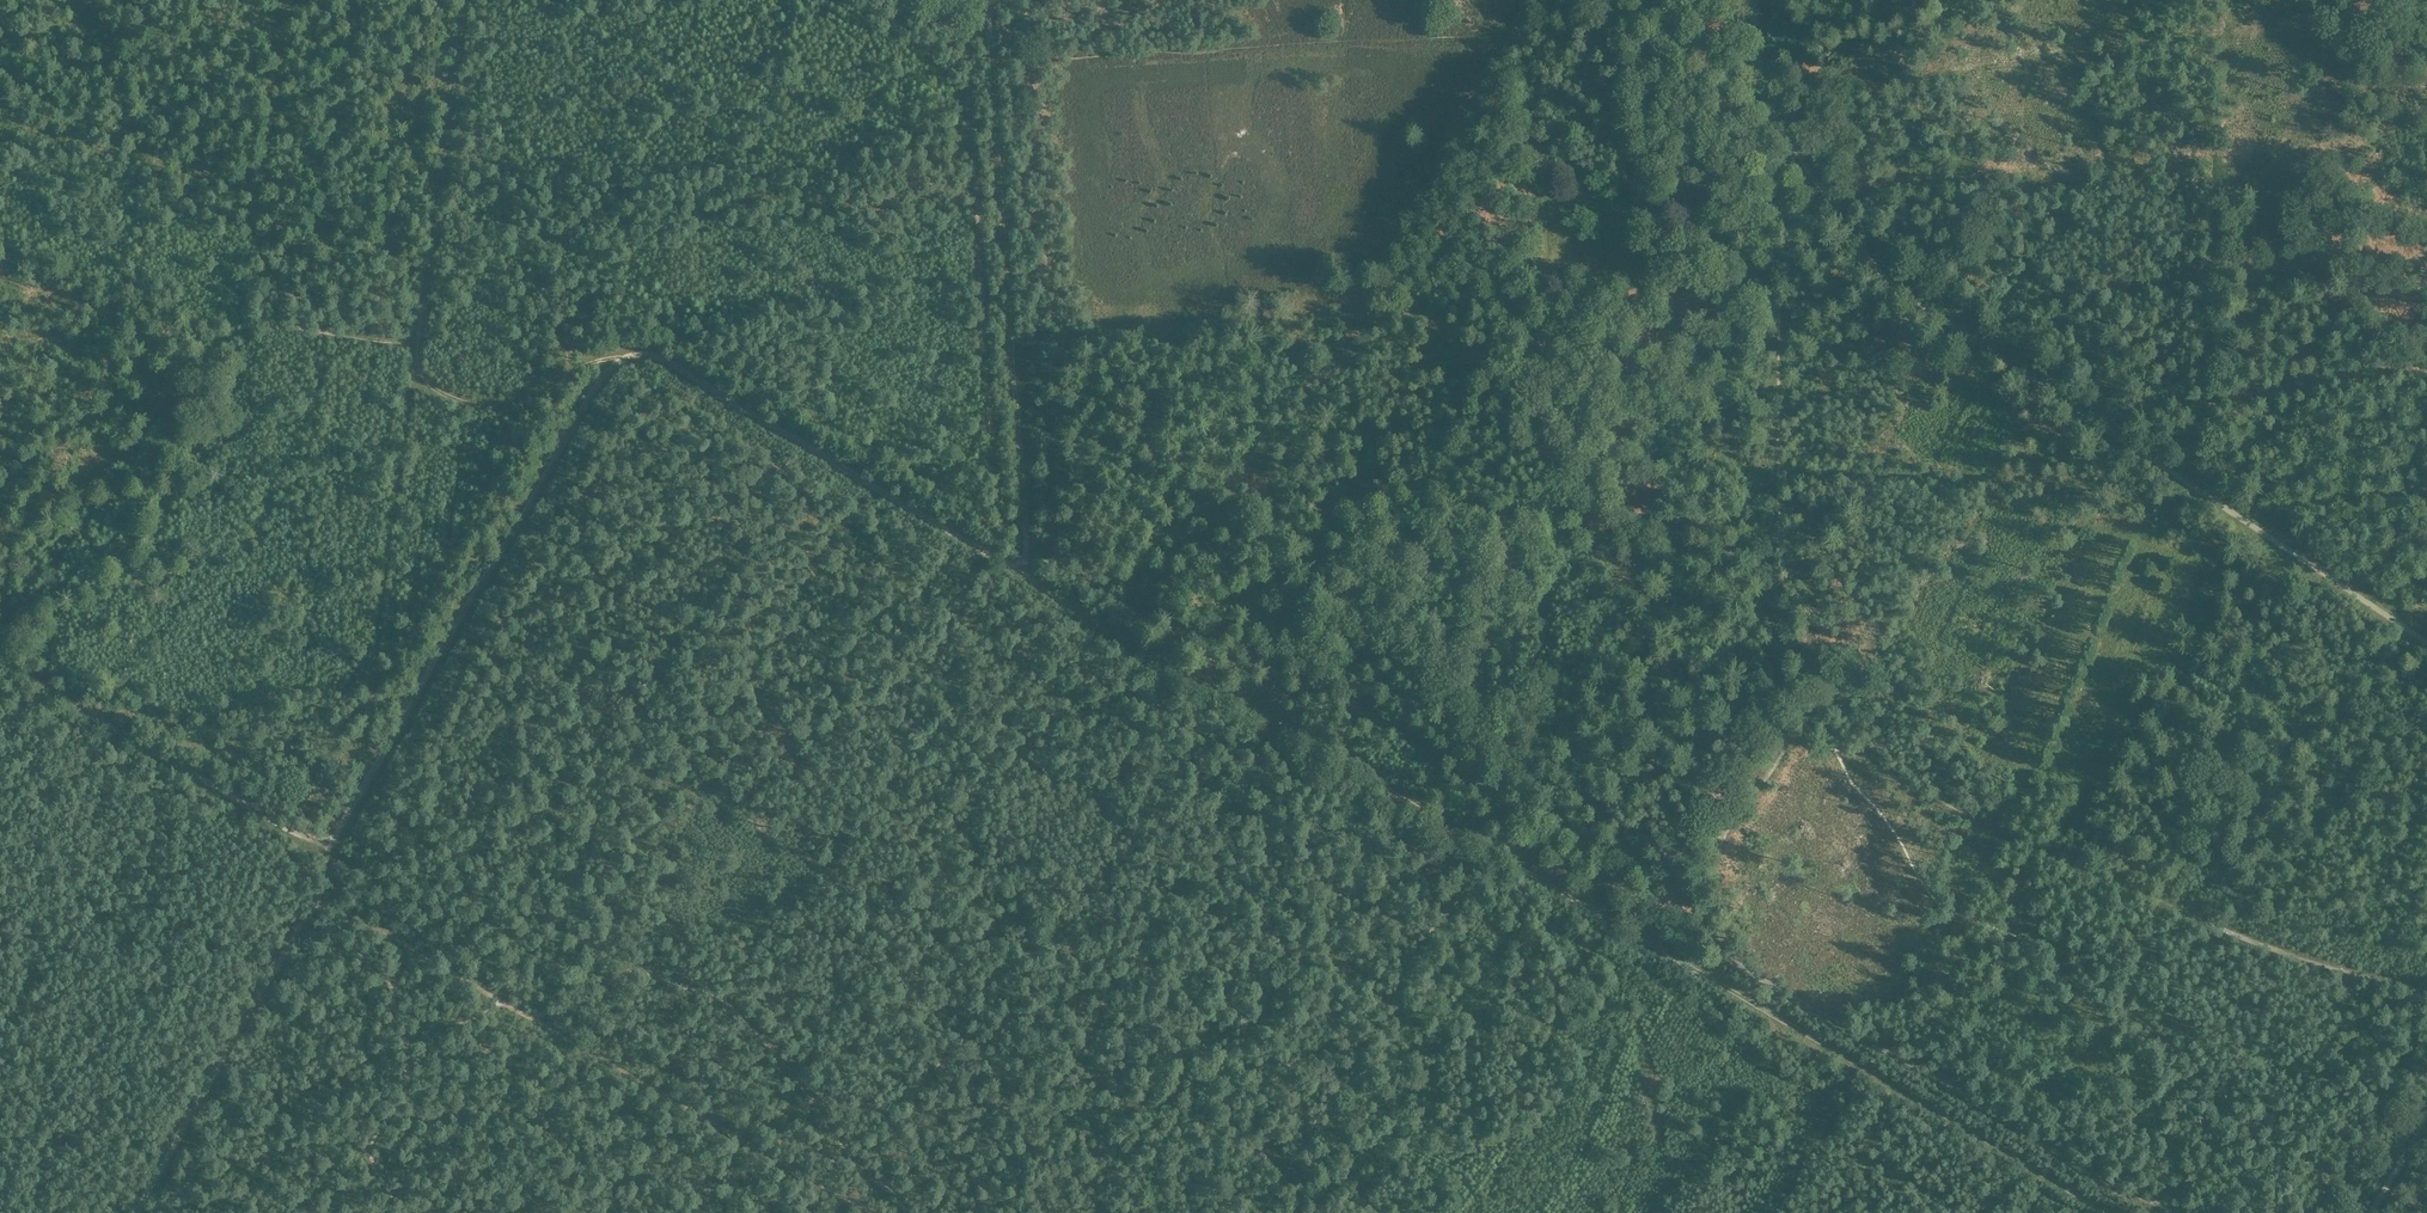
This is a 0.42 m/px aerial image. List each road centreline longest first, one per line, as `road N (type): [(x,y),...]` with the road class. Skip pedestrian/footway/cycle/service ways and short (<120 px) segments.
road 1 (track): [(2165,1212),(1643,908),(1537,804),(1453,771),(1371,716),(1232,651),(1151,627),(1027,538)]
road 2 (track): [(2112,1212),(1023,573)]
road 3 (track): [(369,780),(367,725),(464,0)]
road 4 (track): [(1541,299),(1528,393),(1468,401),(1436,462),(1456,511),(1596,580),(1640,644),(1677,802),(1727,828)]
road 5 (track): [(1773,112),(1759,147),(1781,383),(1778,576),(1800,717),(1810,725)]
road 6 (track): [(629,355),(608,373),(323,848)]
road 7 (track): [(1691,968),(1684,929),(1712,852),(1810,725),(1839,750),(2056,854)]
road 8 (track): [(1027,538),(1001,512),(966,39),(988,12)]
road 9 (track): [(987,0),(1027,538)]
road 10 (track): [(1023,573),(668,363),(629,355)]
road 11 (track): [(1485,847),(1267,1212)]
road 12 (track): [(866,1212),(539,1023)]
road 13 (track): [(323,848),(0,664)]
road 14 (track): [(1582,391),(1602,494),(1685,539),(1752,548),(1778,562)]
road 15 (track): [(1721,294),(1689,0)]
road 16 (track): [(275,975),(136,1212)]
road 17 (track): [(539,1023),(321,896)]
road 18 (track): [(629,355),(600,360),(496,407),(447,400),(413,370)]
road 19 (track): [(1541,299),(1721,294),(1771,276)]
road 20 (track): [(2426,1028),(2346,1163),(2364,1212)]
road 21 (track): [(1528,393),(1591,385),(1615,352),(1636,294)]

